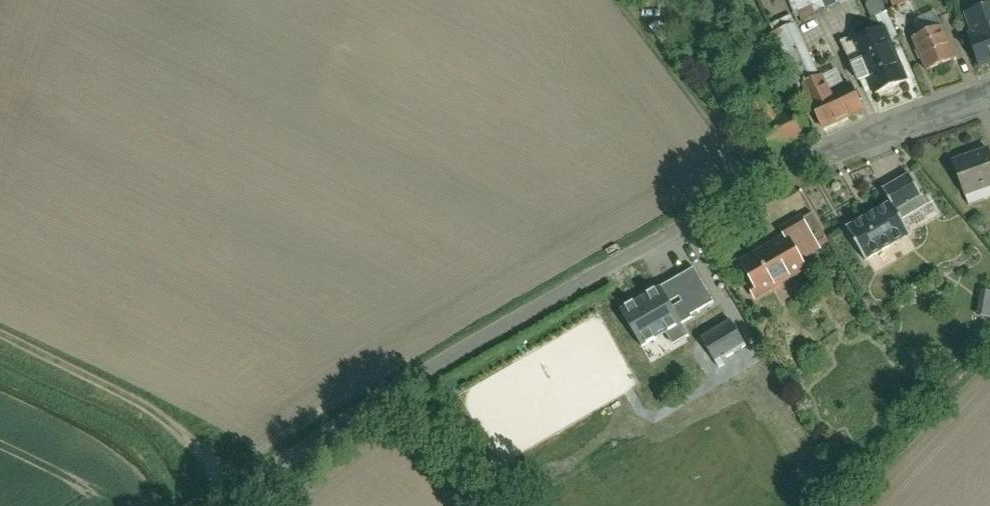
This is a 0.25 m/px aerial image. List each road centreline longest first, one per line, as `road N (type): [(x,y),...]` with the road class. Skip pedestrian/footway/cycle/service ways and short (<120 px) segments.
road 1 (residential): [(989,92),(780,173),(455,352),(209,505)]
road 2 (track): [(231,492),(187,434),(132,388),(0,323)]

